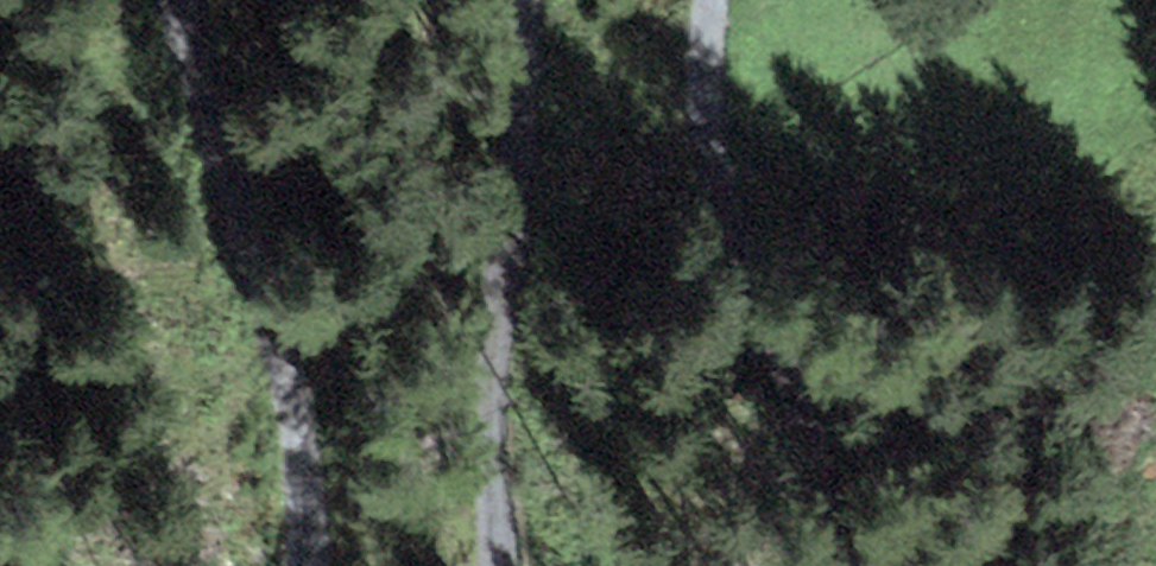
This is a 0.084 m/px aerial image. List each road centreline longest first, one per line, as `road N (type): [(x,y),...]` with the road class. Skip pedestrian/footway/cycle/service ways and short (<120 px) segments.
road 1 (track): [(704,0),(701,115),(833,565)]
road 2 (track): [(192,0),(323,565)]
road 3 (track): [(600,565),(504,0)]

